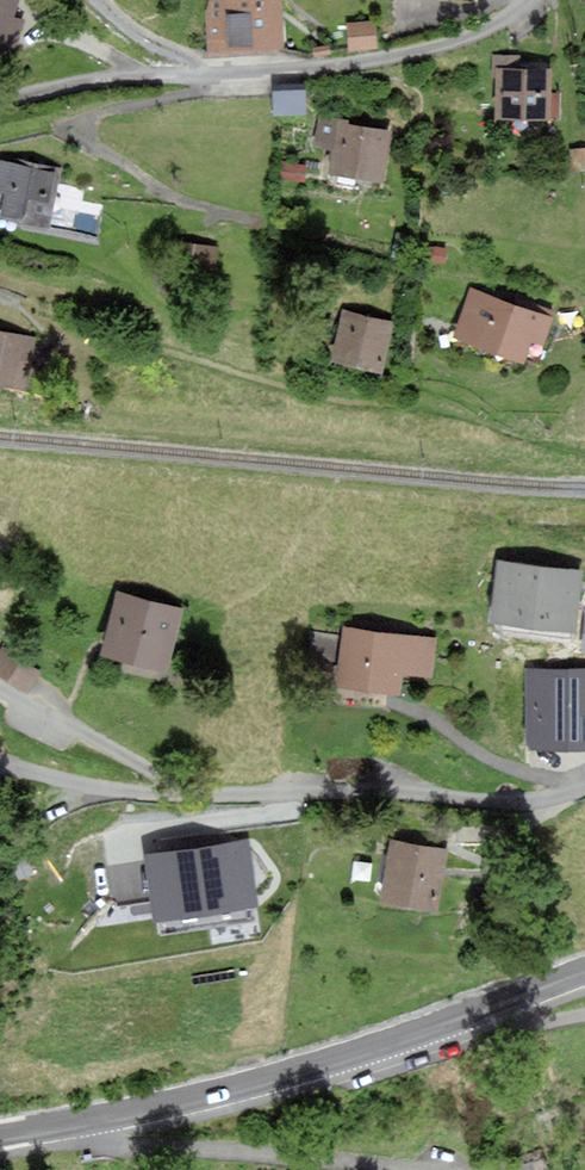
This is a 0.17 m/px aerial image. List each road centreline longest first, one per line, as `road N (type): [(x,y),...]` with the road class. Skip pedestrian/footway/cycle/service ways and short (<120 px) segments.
road 1 (secondary): [(584,970),(295,1071),(0,1135)]
road 2 (residential): [(584,786),(557,800),(515,803),(370,792),(114,791),(0,768)]
road 3 (residential): [(527,0),(465,39),(357,65),(121,82),(0,101)]
road 4 (track): [(172,793),(147,767),(0,689)]
road 5 (track): [(584,786),(506,768),(401,710)]

